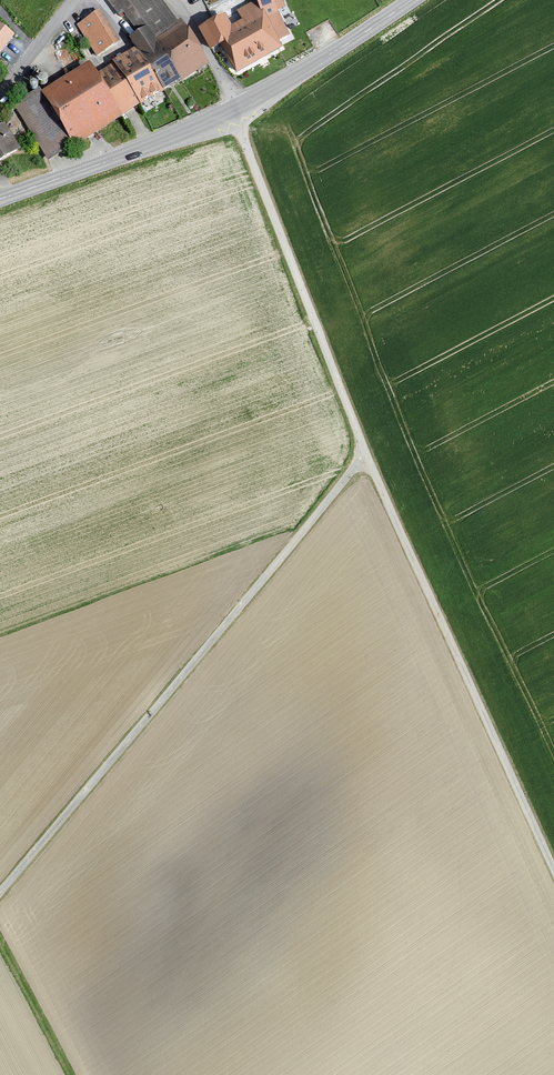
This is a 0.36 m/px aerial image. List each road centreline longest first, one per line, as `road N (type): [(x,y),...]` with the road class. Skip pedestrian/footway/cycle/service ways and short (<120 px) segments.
road 1 (secondary): [(0,200),(239,109),(413,0)]
road 2 (track): [(553,876),(366,457)]
road 3 (track): [(73,1074),(0,939)]
road 4 (residential): [(0,94),(75,0)]

